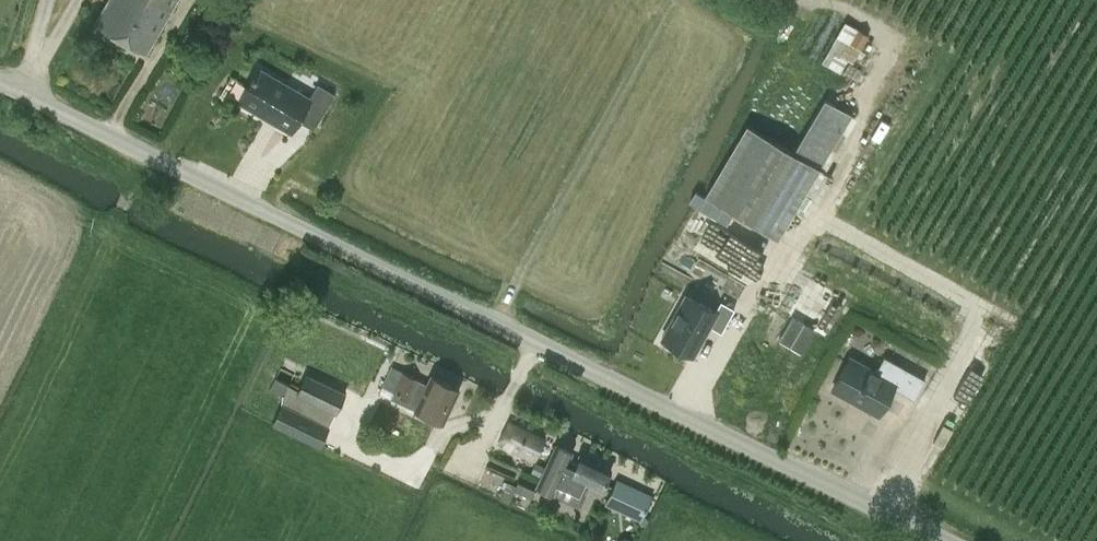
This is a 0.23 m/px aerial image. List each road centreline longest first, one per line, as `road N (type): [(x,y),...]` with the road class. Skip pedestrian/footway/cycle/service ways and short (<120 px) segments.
road 1 (unclassified): [(945,540),(0,83)]
road 2 (track): [(495,324),(690,0)]
road 3 (track): [(109,136),(187,0)]

